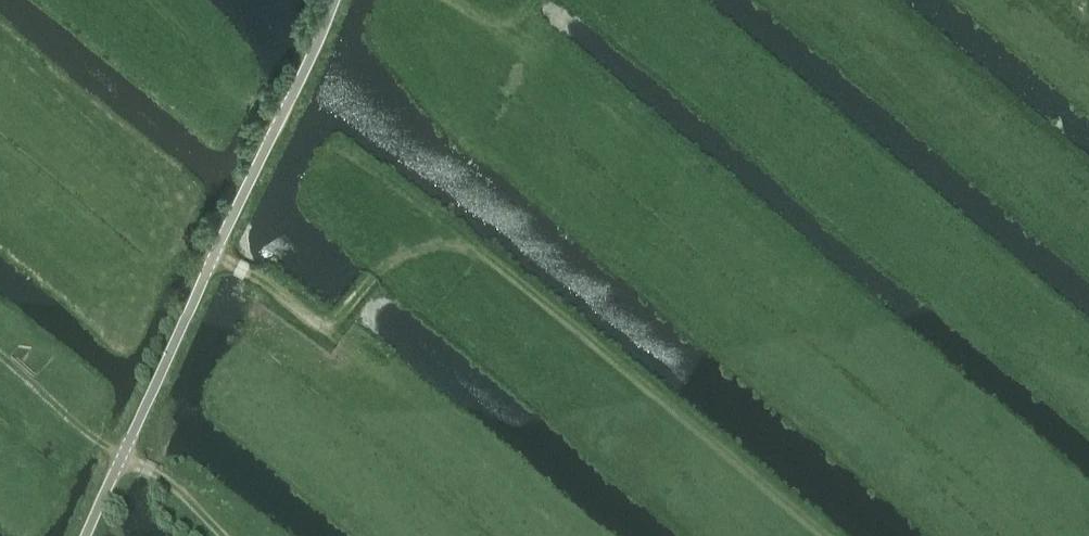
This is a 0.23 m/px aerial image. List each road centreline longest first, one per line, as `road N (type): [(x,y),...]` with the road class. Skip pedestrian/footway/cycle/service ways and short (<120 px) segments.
road 1 (unclassified): [(84,535),(331,0)]
road 2 (track): [(385,369),(334,329),(376,275),(471,241),(562,316)]
road 3 (track): [(822,535),(562,316)]
road 4 (track): [(221,535),(164,481),(76,427),(0,364)]
road 5 (track): [(334,329),(161,220)]
road 6 (track): [(587,98),(507,28),(527,0)]

